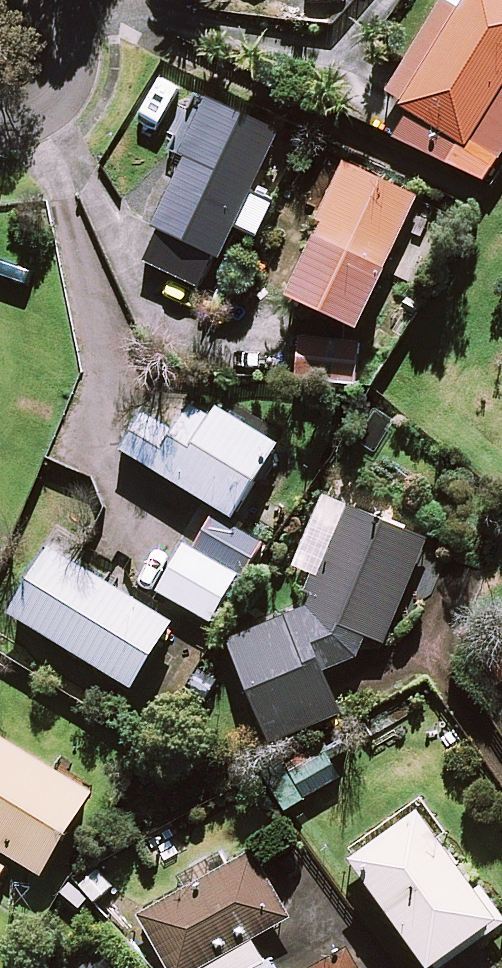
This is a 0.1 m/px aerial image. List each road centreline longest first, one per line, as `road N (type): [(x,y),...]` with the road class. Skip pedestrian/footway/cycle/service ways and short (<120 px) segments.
road 1 (residential): [(51,0),(69,28),(68,89),(49,115),(0,126)]

